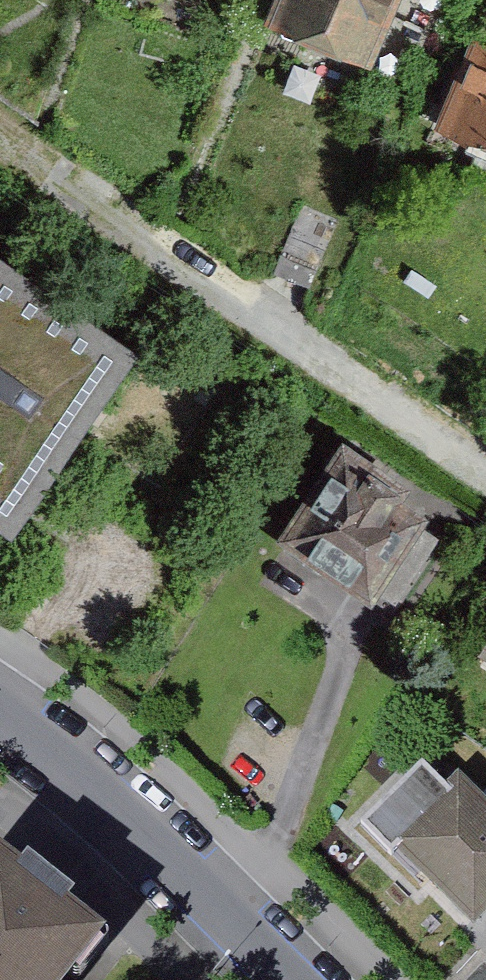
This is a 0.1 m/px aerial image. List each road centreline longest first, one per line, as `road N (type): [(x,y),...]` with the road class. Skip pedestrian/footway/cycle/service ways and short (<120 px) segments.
road 1 (tertiary): [(288,979),(157,851),(0,714)]

